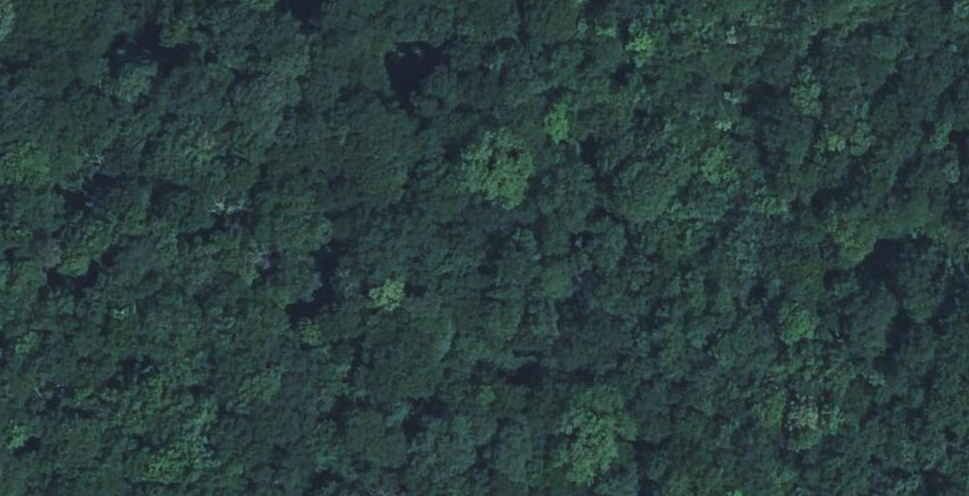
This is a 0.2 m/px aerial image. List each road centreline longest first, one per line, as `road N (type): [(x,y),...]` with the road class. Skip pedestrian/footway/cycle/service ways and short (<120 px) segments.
road 1 (track): [(642,495),(620,401),(536,166),(435,0)]

